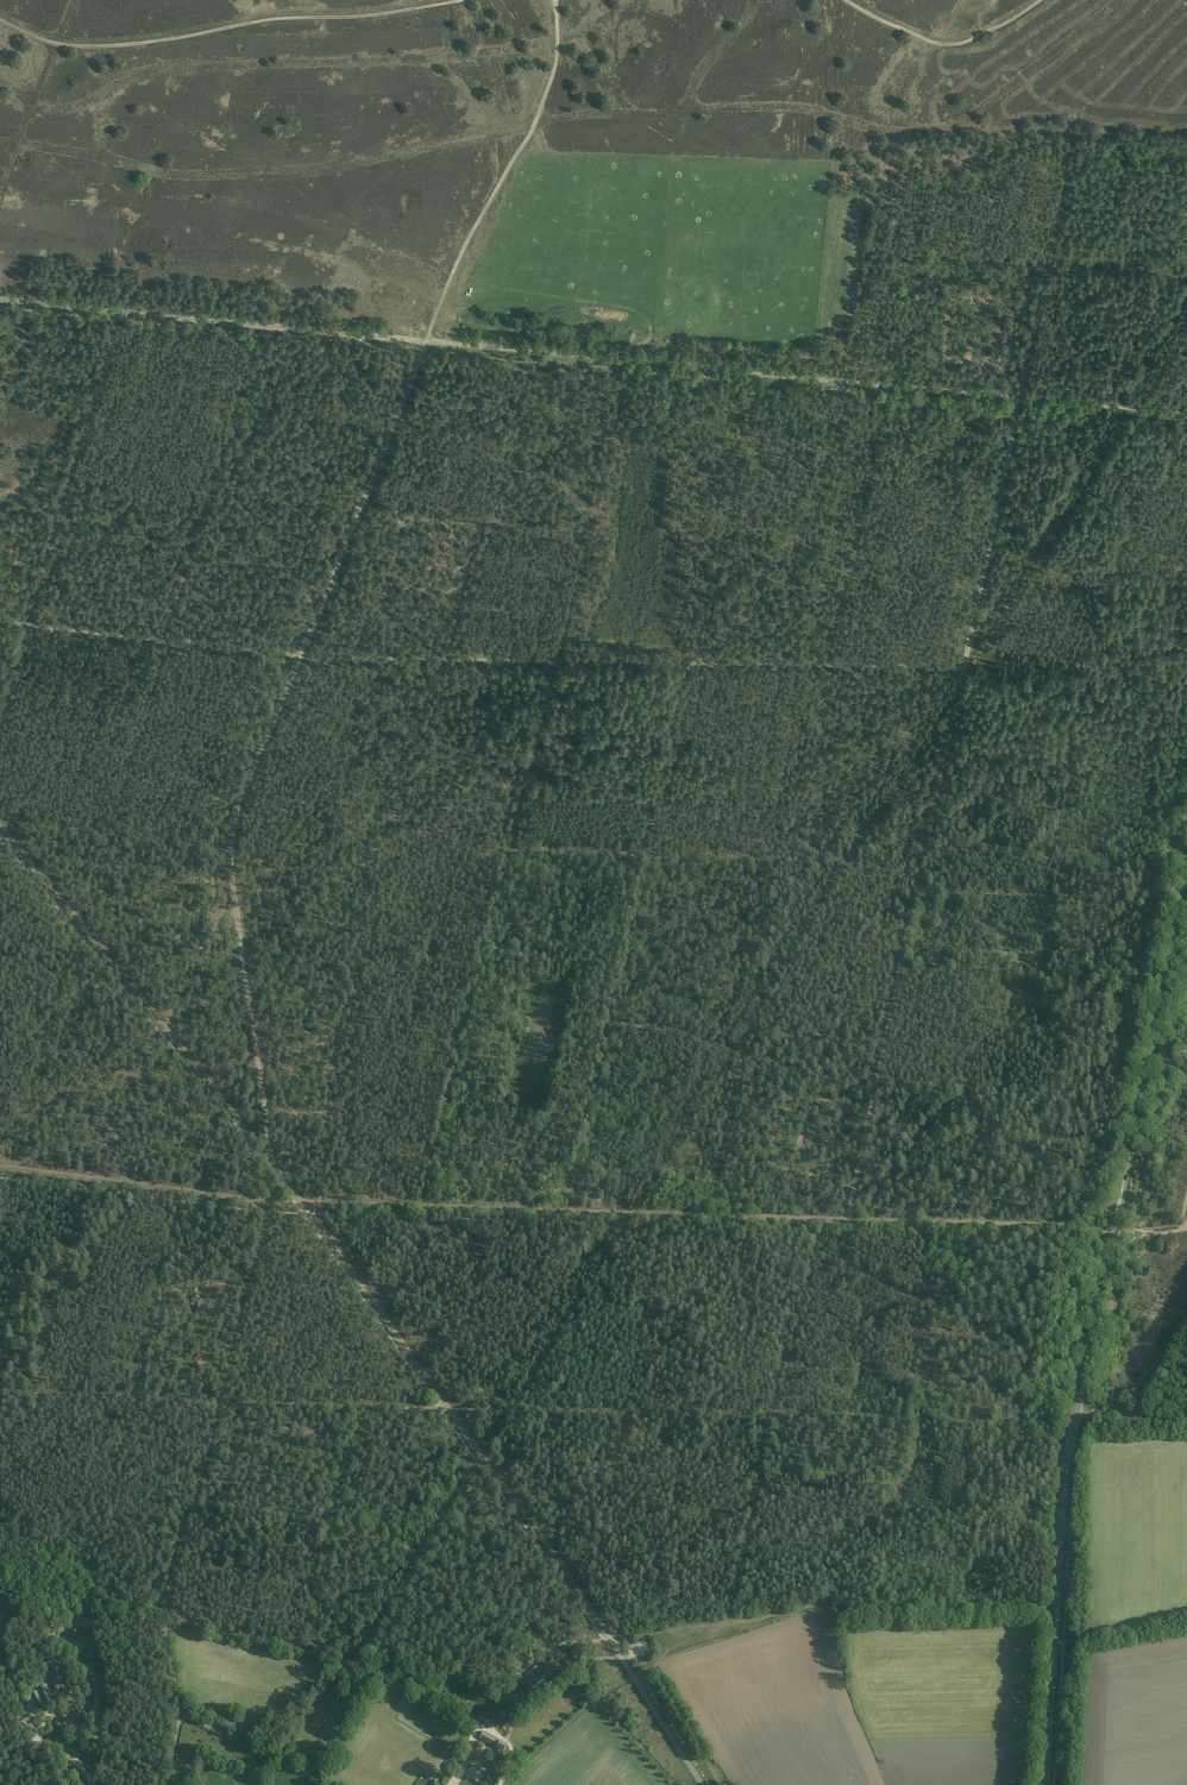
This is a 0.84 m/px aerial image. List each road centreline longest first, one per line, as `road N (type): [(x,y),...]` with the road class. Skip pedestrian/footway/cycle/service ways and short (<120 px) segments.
road 1 (track): [(269,1157),(232,851),(237,808),(427,341),(0,300)]
road 2 (track): [(1019,398),(427,341),(458,262),(533,129),(555,71),(556,0)]
road 3 (track): [(0,621),(301,657),(963,670)]
road 4 (secondary): [(1045,1784),(1070,1444),(1186,882)]
road 5 (track): [(1019,398),(847,1221)]
road 6 (track): [(305,1204),(959,1223)]
road 7 (track): [(470,0),(95,46),(45,40),(0,19)]
road 8 (track): [(269,1157),(0,828)]
road 9 (track): [(957,1234),(883,1603)]
road 10 (track): [(447,1409),(772,1418)]
road 11 (track): [(0,1168),(305,1204)]
road 12 (track): [(772,1418),(1073,1427)]
road 13 (track): [(447,1409),(305,1204)]
road 14 (track): [(635,1214),(513,1410)]
road 15 (unclassified): [(332,1784),(189,1718),(178,1726),(167,1784)]
road 16 (track): [(0,1396),(220,1403)]
road 17 (track): [(220,1403),(440,1408)]
road 18 (track): [(183,1719),(161,1622),(192,1511)]
road 19 (track): [(1040,0),(977,37),(939,42),(846,0)]
road 20 (track): [(772,1418),(728,1621)]
road 21 (track): [(274,1204),(220,1403)]
road 22 (unclassified): [(703,1784),(611,1642)]
road 23 (track): [(1019,398),(1186,416)]
road 24 (track): [(728,1621),(834,1601),(883,1603)]
road 25 (track): [(611,1642),(528,1523)]
road 26 (track): [(528,1523),(447,1409)]
road 27 (track): [(959,1223),(1094,1229)]
road 28 (track): [(1054,1643),(1186,1618)]

